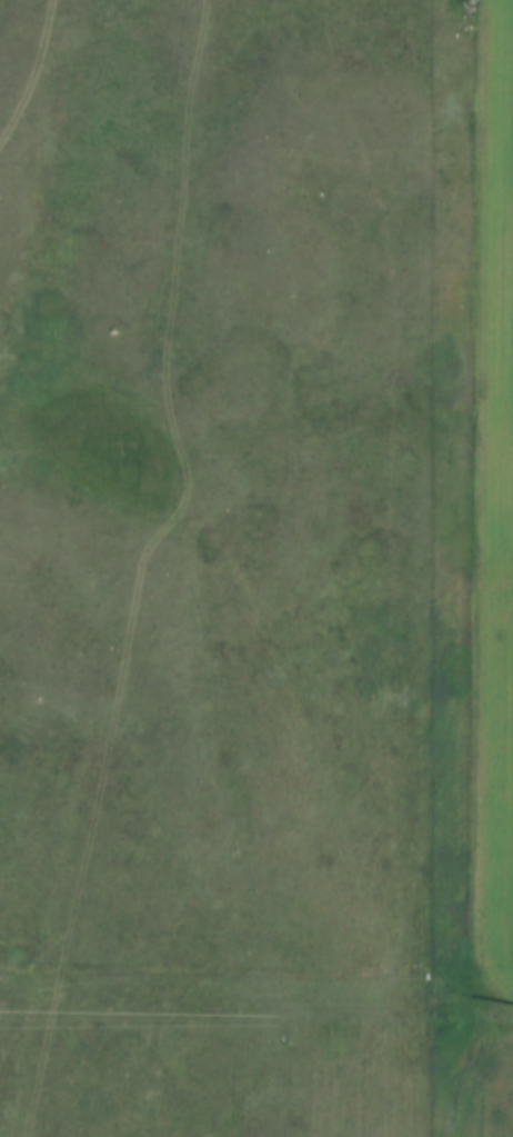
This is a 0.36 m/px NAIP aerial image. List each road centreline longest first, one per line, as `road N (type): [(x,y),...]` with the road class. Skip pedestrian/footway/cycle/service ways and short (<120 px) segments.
road 1 (track): [(0,150),(49,66),(161,0)]

